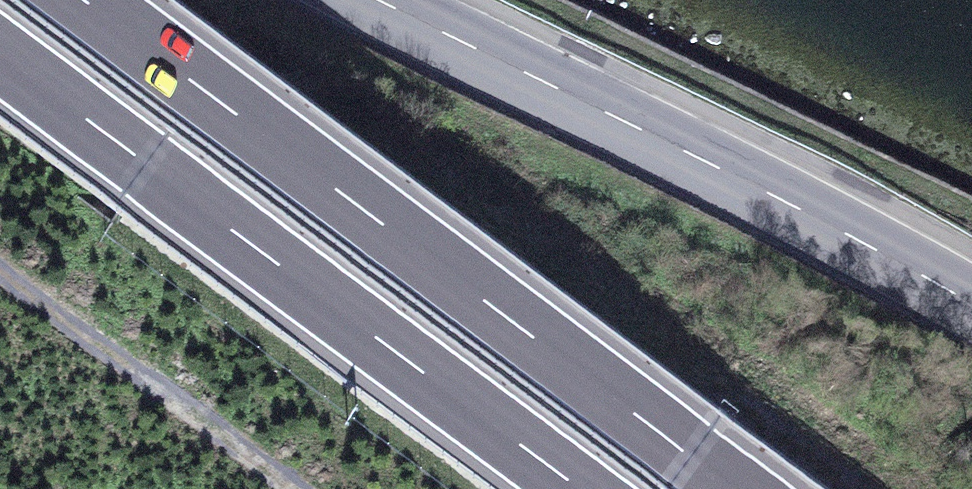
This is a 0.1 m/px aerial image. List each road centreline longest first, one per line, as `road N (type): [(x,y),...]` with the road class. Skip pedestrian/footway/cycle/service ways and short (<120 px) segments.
road 1 (motorway): [(733,488),(80,0)]
road 2 (motorway): [(0,66),(573,488)]
road 3 (primary): [(380,0),(971,304)]

